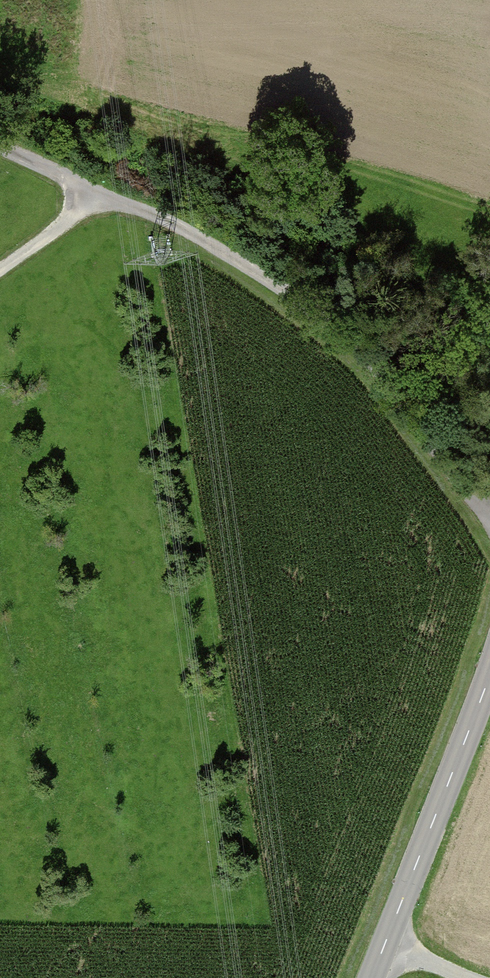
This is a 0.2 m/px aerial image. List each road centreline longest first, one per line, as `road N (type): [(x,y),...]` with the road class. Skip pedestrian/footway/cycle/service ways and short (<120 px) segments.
road 1 (track): [(0,145),(168,222),(325,319),(489,516)]
road 2 (tertiary): [(372,977),(489,673)]
road 3 (track): [(0,270),(96,192)]

